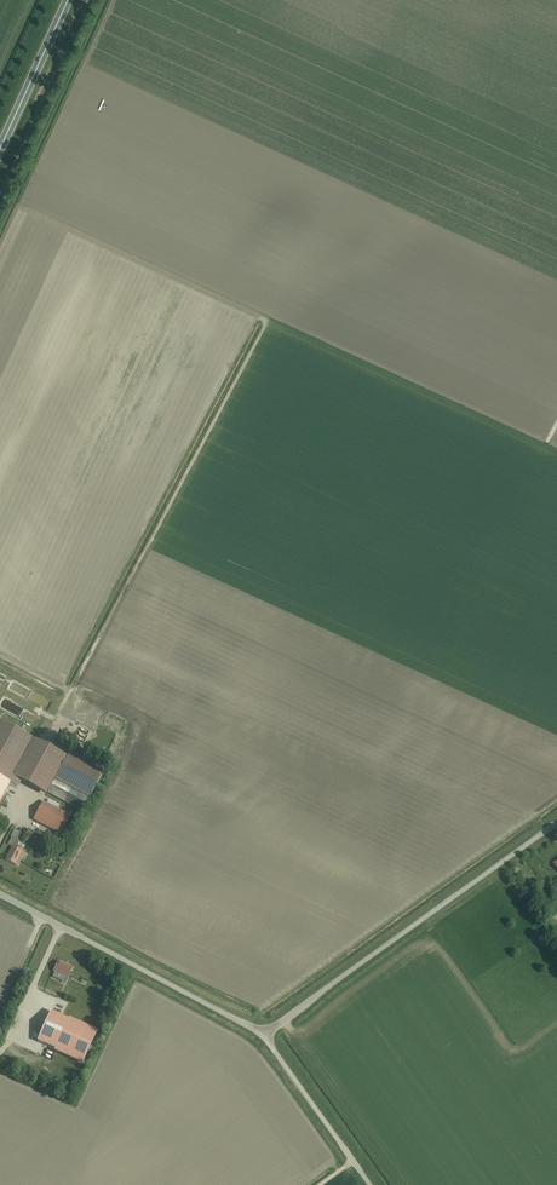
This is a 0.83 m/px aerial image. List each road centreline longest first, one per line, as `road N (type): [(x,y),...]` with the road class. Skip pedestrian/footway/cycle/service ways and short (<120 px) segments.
road 1 (unclassified): [(260,1036),(556,825)]
road 2 (unclassified): [(260,1036),(0,895)]
road 3 (unclassified): [(362,1184),(260,1036)]
road 4 (trunk): [(0,148),(68,0)]

